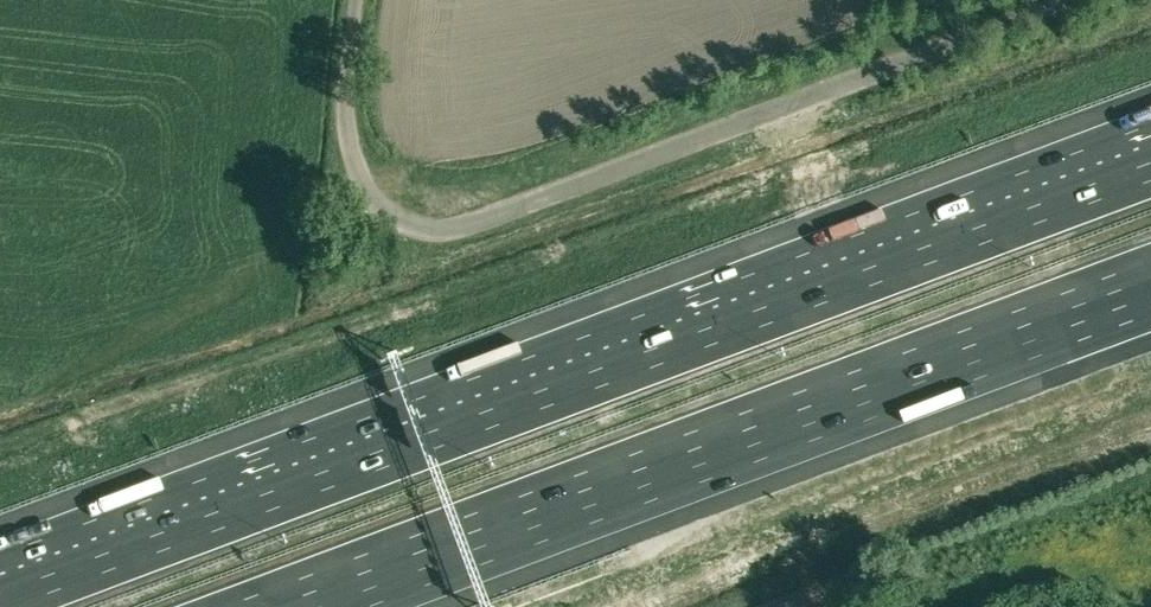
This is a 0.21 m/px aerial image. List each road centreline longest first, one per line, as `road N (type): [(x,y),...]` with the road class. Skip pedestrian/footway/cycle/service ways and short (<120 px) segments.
road 1 (motorway): [(1150,169),(0,600)]
road 2 (unclassified): [(1072,0),(513,210),(440,230),(395,219),(356,171),(344,121),(354,0)]
road 3 (motorway): [(317,606),(1150,294)]

